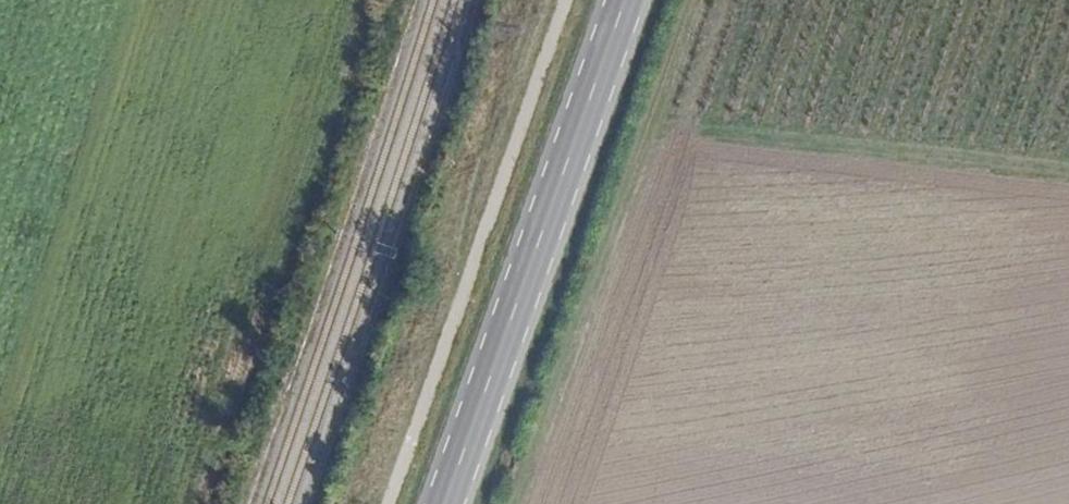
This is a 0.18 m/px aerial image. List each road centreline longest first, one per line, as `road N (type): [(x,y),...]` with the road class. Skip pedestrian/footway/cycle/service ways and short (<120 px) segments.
road 1 (track): [(518,503),(700,0)]
road 2 (secondary): [(622,0),(441,503)]

